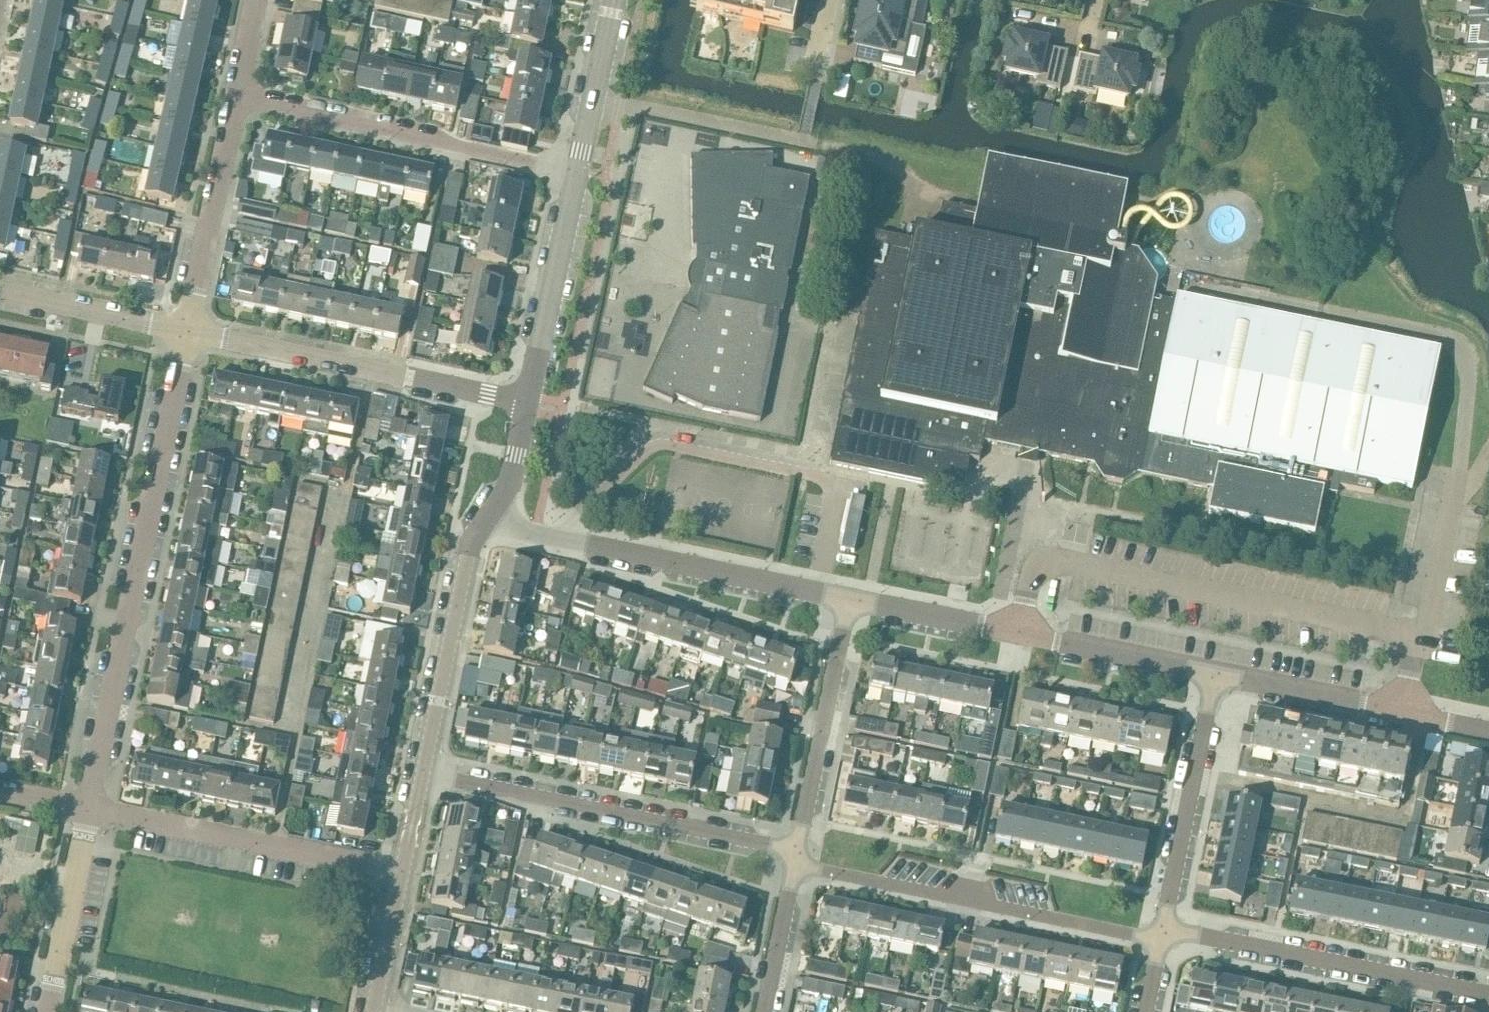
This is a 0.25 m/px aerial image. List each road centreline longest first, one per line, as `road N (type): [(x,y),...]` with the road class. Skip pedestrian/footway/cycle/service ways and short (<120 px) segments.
road 1 (residential): [(89,809),(188,330)]
road 2 (residential): [(798,865),(781,848),(423,774)]
road 3 (residential): [(1164,932),(1139,938),(798,865)]
road 4 (residential): [(1213,674),(848,602)]
road 5 (residential): [(848,602),(536,532),(491,512)]
road 6 (residential): [(527,401),(188,330)]
road 7 (residential): [(576,174),(239,101)]
road 8 (residential): [(1488,999),(1164,932)]
road 9 (residential): [(402,874),(89,809)]
road 10 (residential): [(1488,731),(1213,674)]
road 11 (tertiary): [(423,774),(470,550),(491,512)]
road 12 (residential): [(798,865),(848,602)]
road 13 (residential): [(1164,932),(1213,674)]
road 14 (residential): [(188,330),(239,101)]
road 15 (tertiary): [(527,401),(576,174)]
road 16 (residential): [(48,1011),(89,809)]
road 17 (residential): [(188,330),(0,294)]
road 18 (tertiary): [(576,174),(613,0)]
road 19 (residential): [(768,1011),(798,865)]
road 20 (tertiary): [(372,1011),(402,874)]

